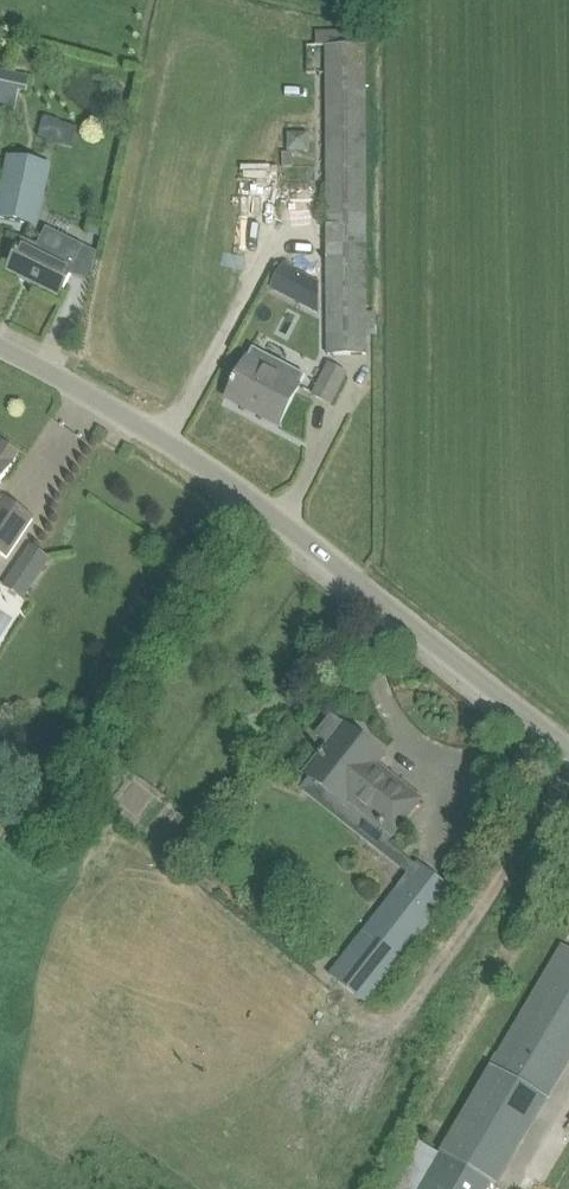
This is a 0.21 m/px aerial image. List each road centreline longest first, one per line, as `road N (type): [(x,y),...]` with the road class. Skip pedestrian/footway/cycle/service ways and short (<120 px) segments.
road 1 (unclassified): [(568,748),(109,405),(0,346)]

